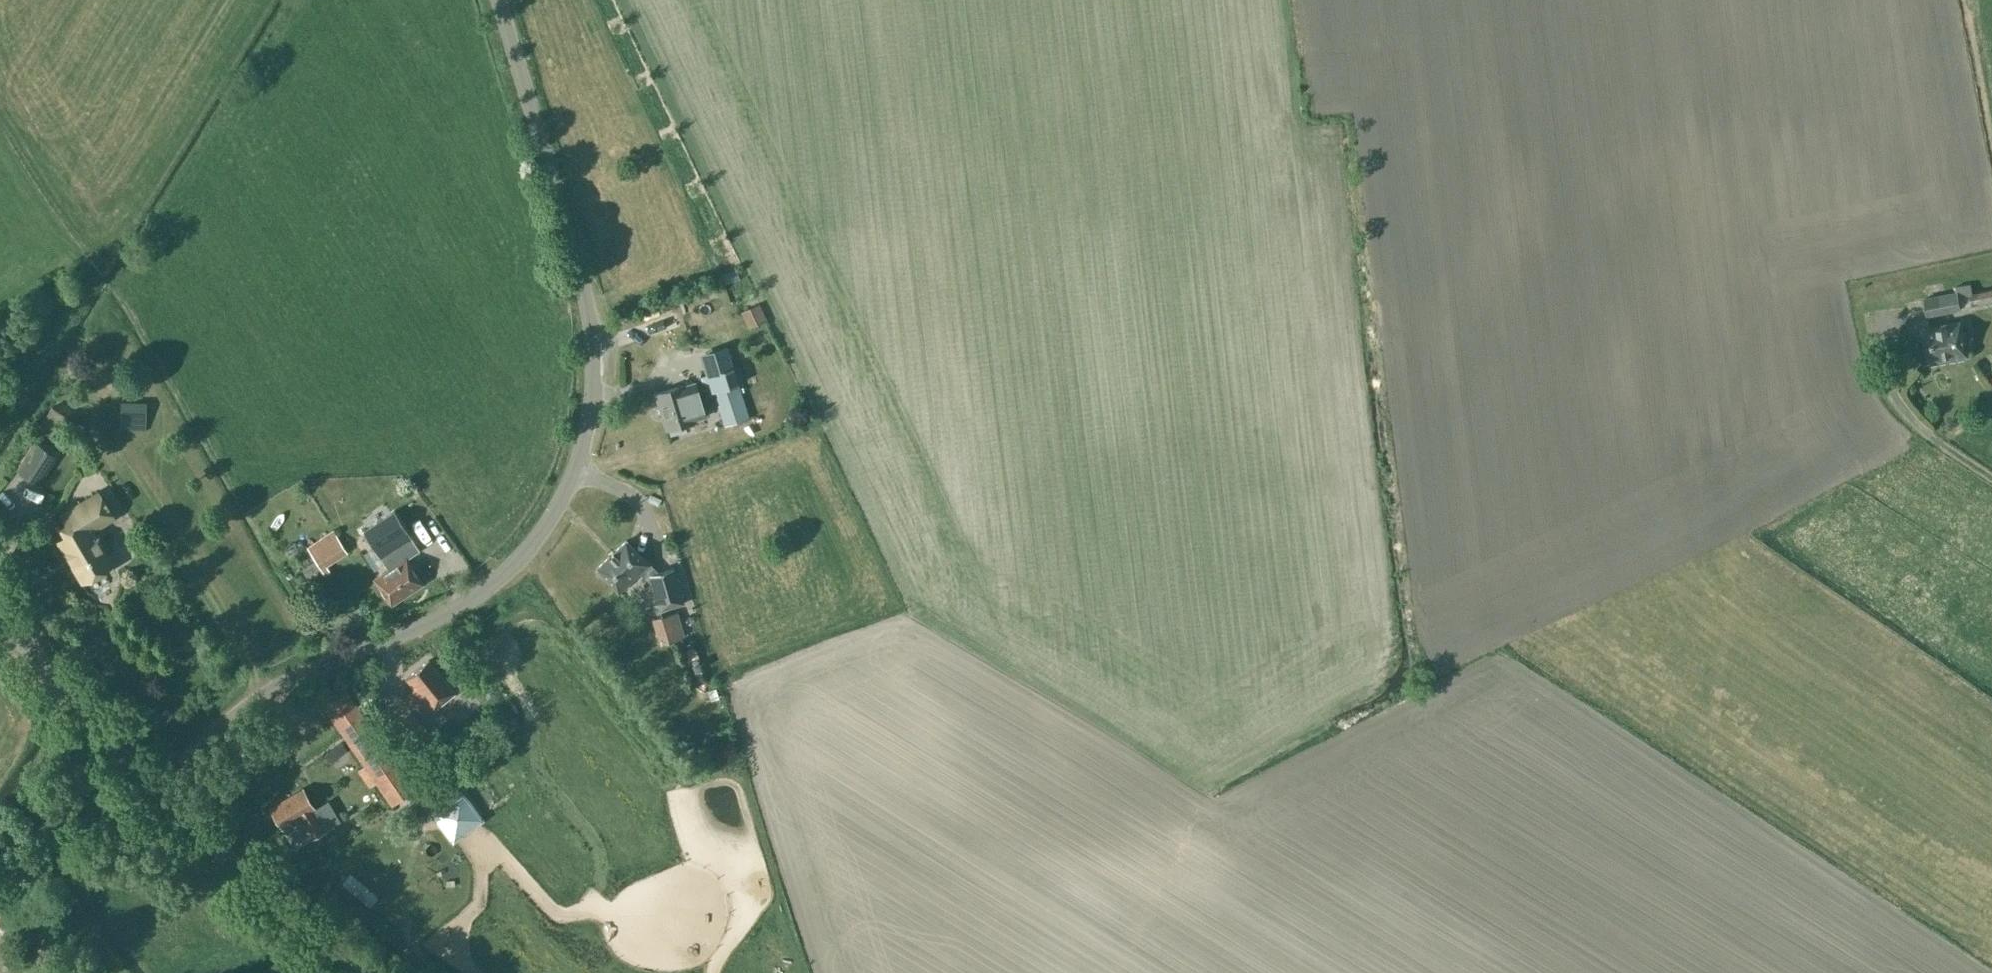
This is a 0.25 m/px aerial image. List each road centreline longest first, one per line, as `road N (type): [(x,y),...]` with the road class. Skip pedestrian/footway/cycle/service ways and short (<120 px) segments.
road 1 (unclassified): [(159,791),(246,708),(482,590),(548,519),(577,461),(592,399),(587,302),(499,0)]
road 2 (unclassified): [(399,972),(159,791)]
road 3 (unclassified): [(159,791),(95,736),(0,605)]

